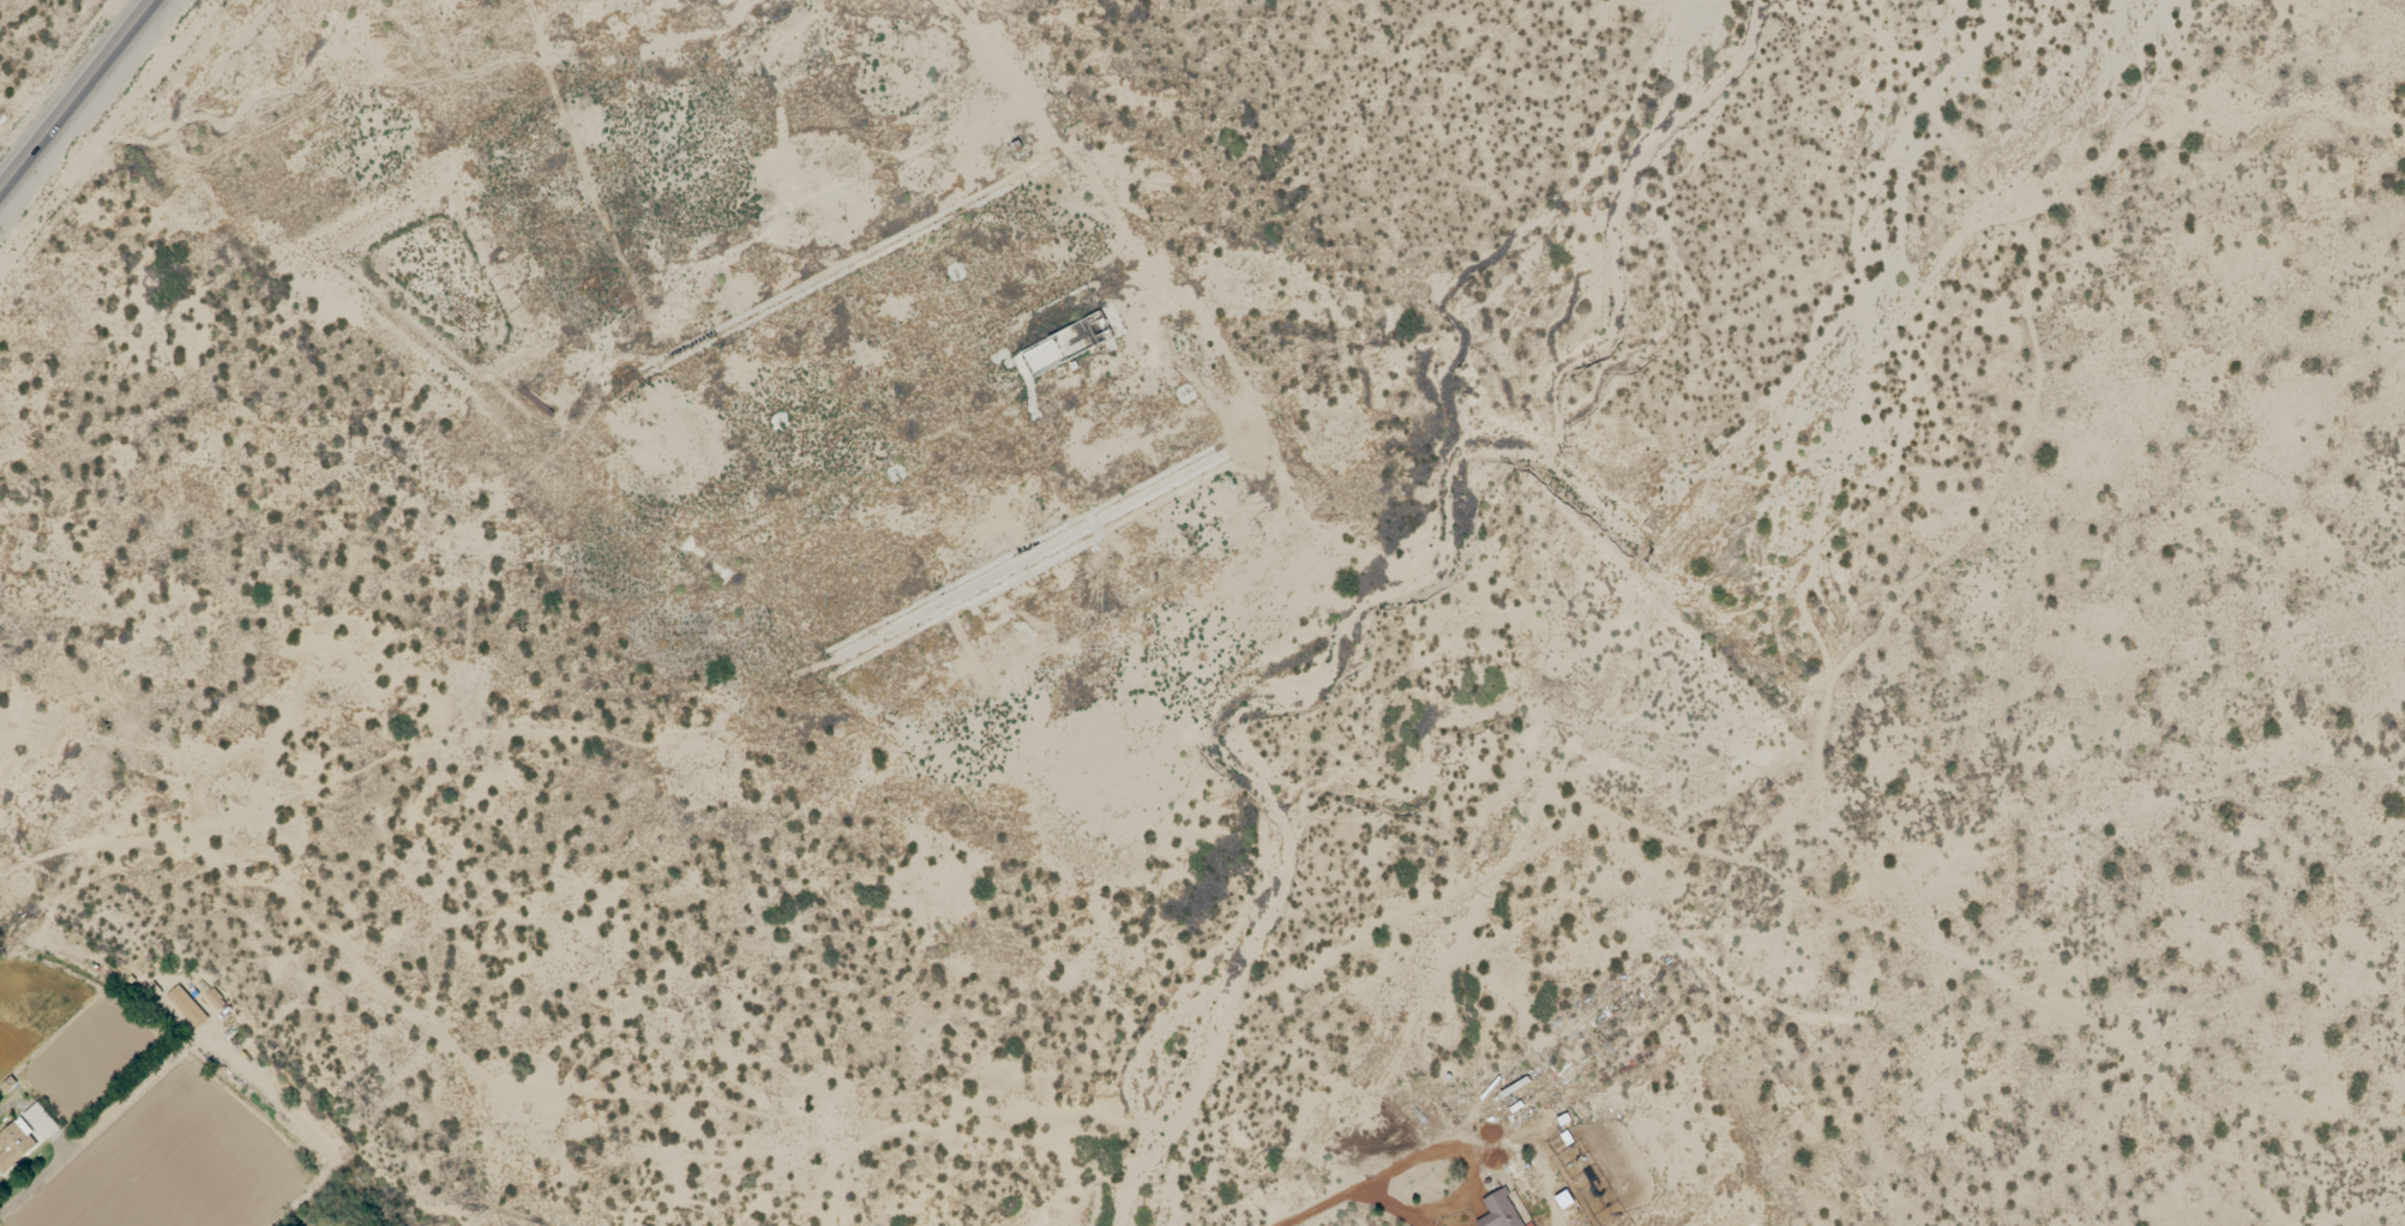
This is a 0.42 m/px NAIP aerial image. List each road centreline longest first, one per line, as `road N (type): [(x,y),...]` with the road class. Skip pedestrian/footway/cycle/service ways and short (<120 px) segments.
road 1 (secondary): [(0,192),(84,88)]

